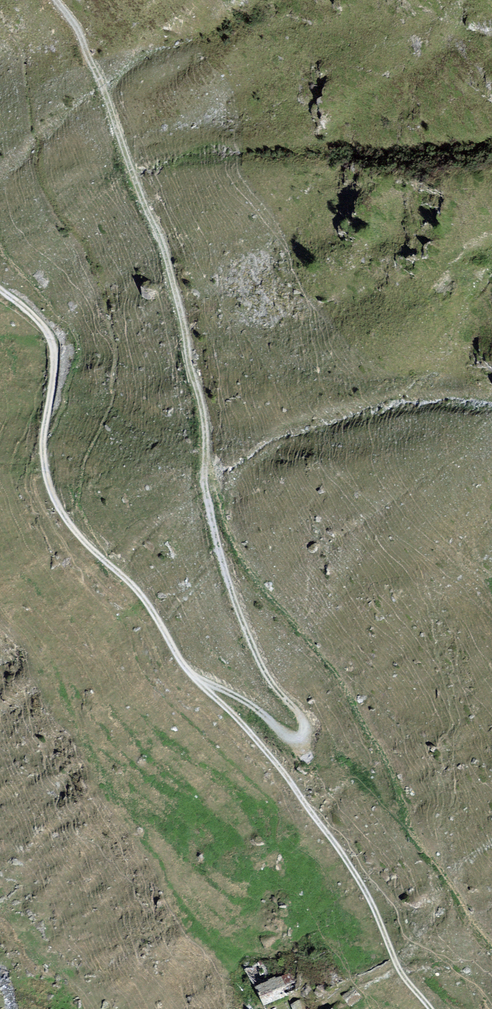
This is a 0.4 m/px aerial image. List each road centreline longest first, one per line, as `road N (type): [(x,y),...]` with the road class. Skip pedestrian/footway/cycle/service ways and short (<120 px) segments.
road 1 (track): [(56,0),(102,84),(167,260),(200,400),(205,484),(228,577),(256,655),(303,721),(301,734),(284,734),(257,709)]
road 2 (track): [(0,289),(55,349),(43,443),(59,509),(147,601),(192,677)]
road 3 (track): [(192,677),(264,748),(335,846)]
road 4 (track): [(335,846),(366,892),(398,970),(432,1008)]

